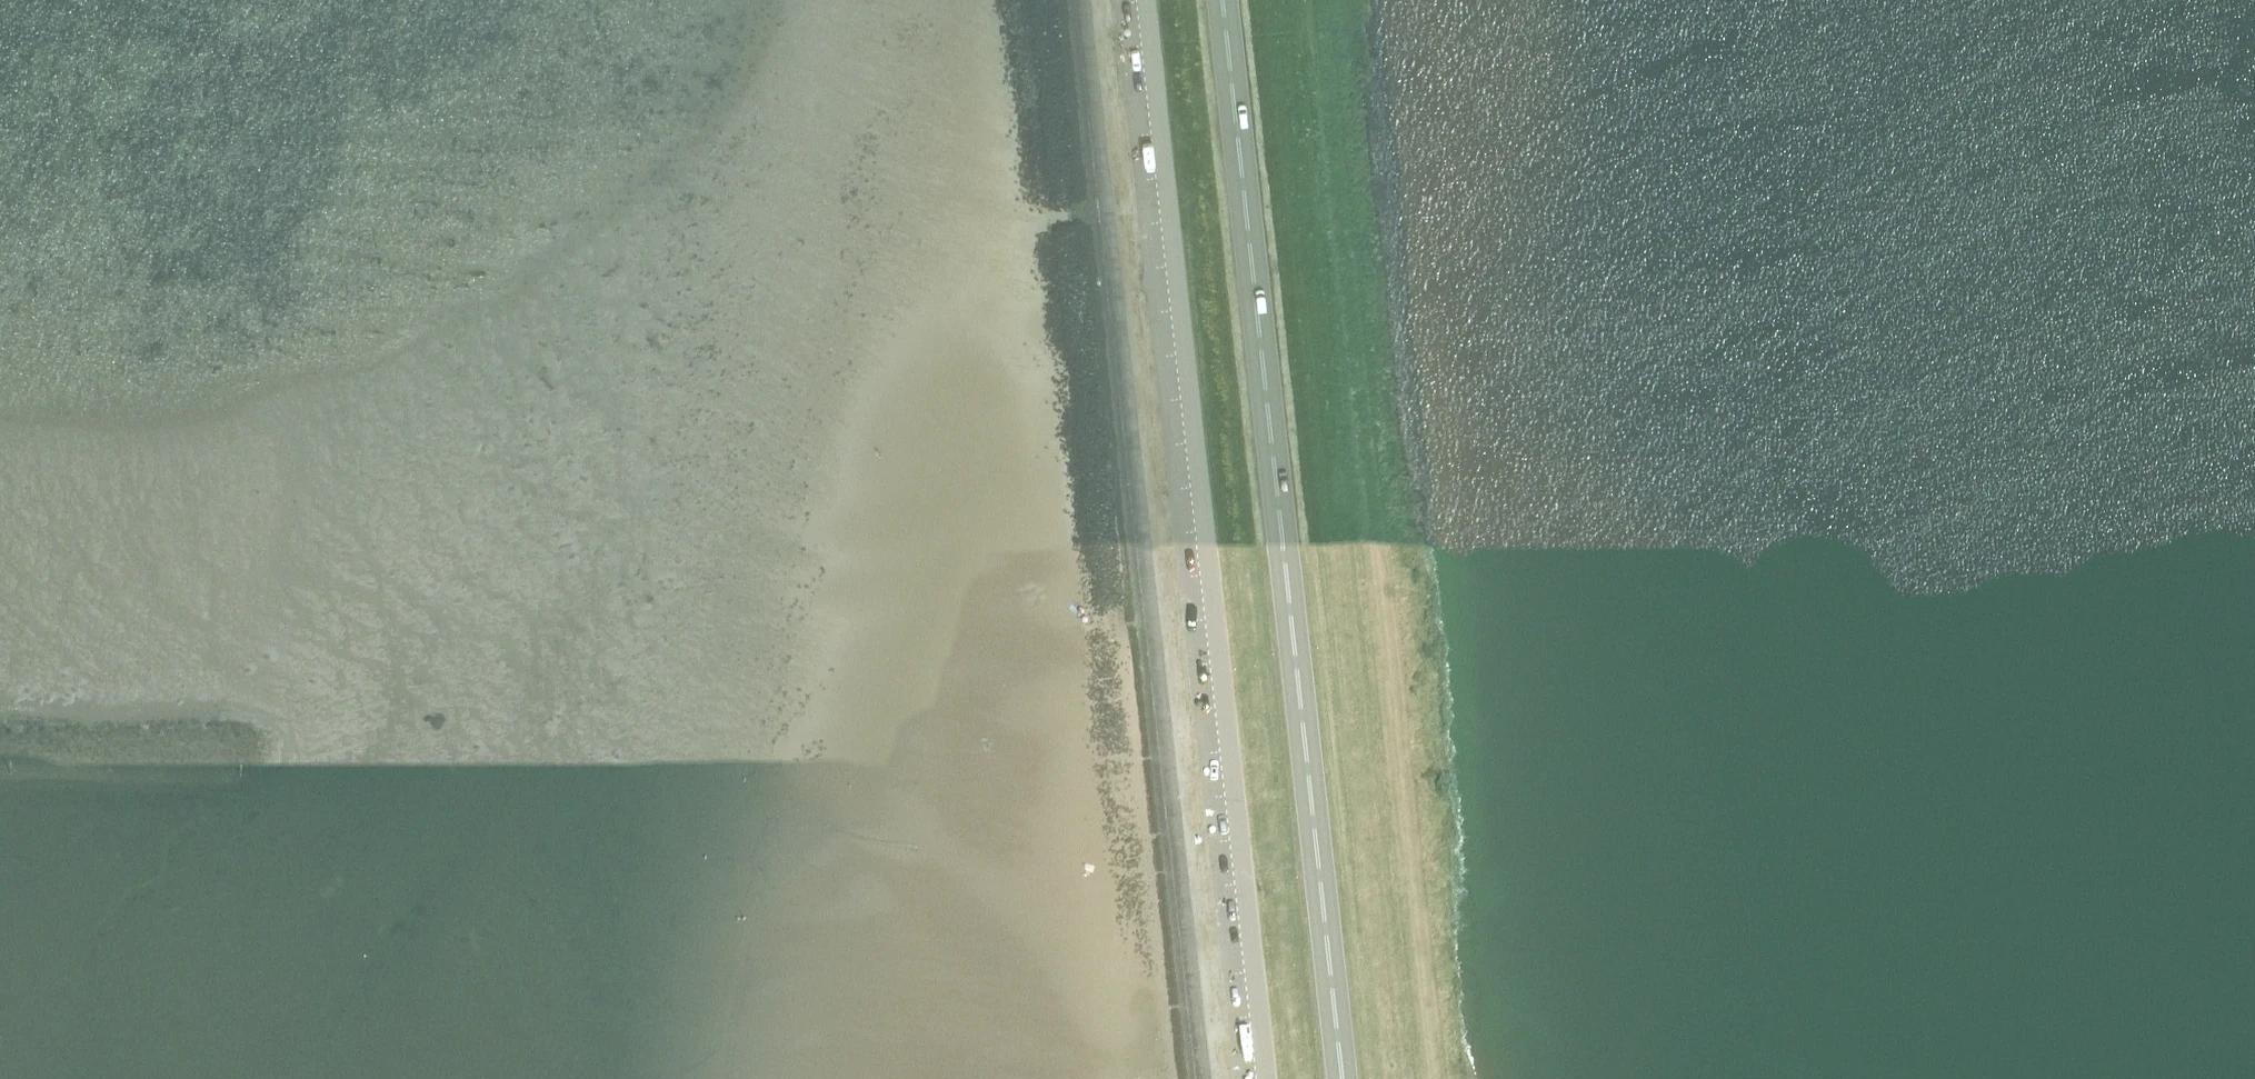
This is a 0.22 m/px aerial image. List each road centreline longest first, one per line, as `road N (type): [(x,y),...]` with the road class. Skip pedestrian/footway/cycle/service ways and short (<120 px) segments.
road 1 (trunk): [(1337,1078),(1208,0)]
road 2 (unclassified): [(1266,1078),(1147,0)]

